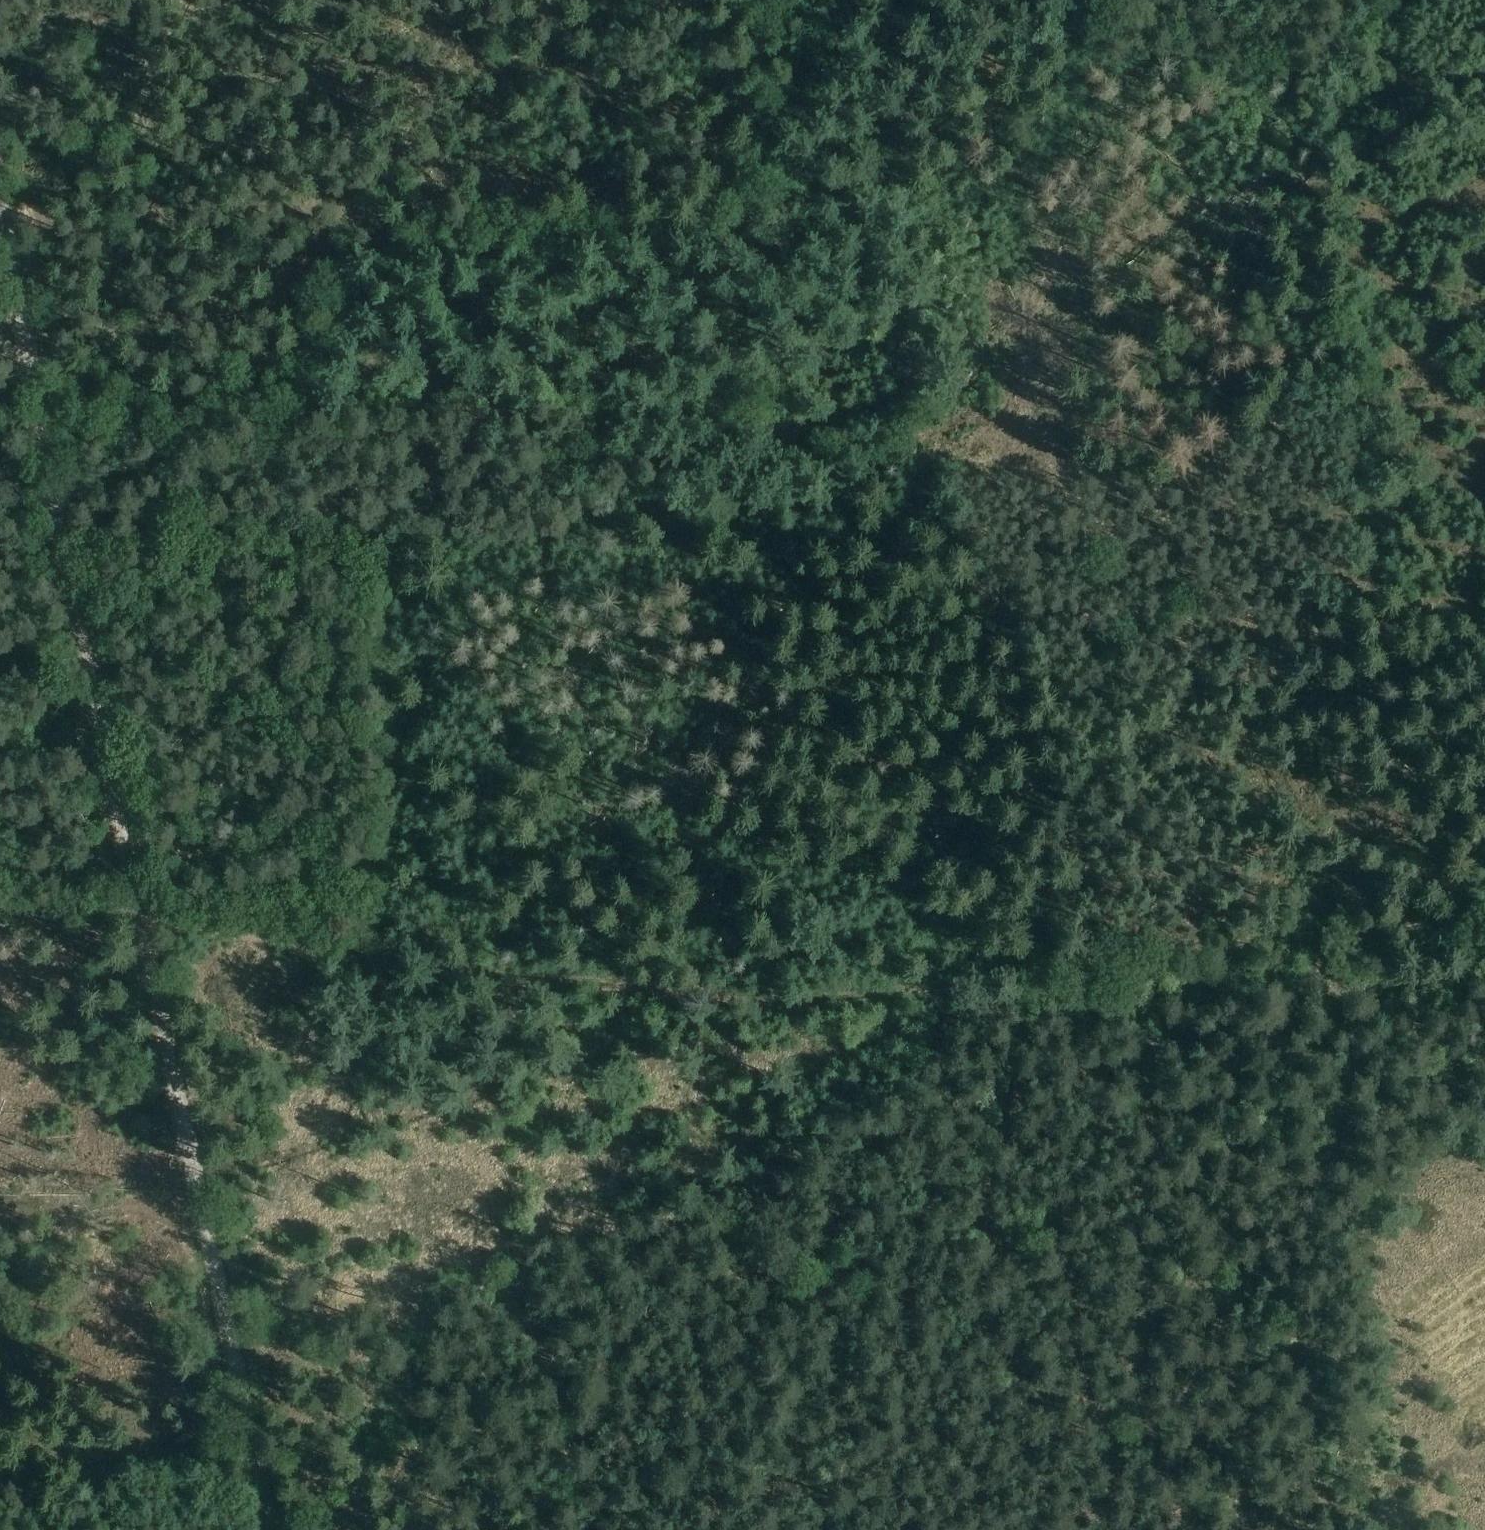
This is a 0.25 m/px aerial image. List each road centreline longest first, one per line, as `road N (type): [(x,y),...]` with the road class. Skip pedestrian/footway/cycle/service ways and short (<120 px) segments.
road 1 (track): [(141,921),(271,1529)]
road 2 (track): [(44,426),(141,921)]
road 3 (track): [(0,215),(44,426)]
road 4 (track): [(141,921),(0,906)]

